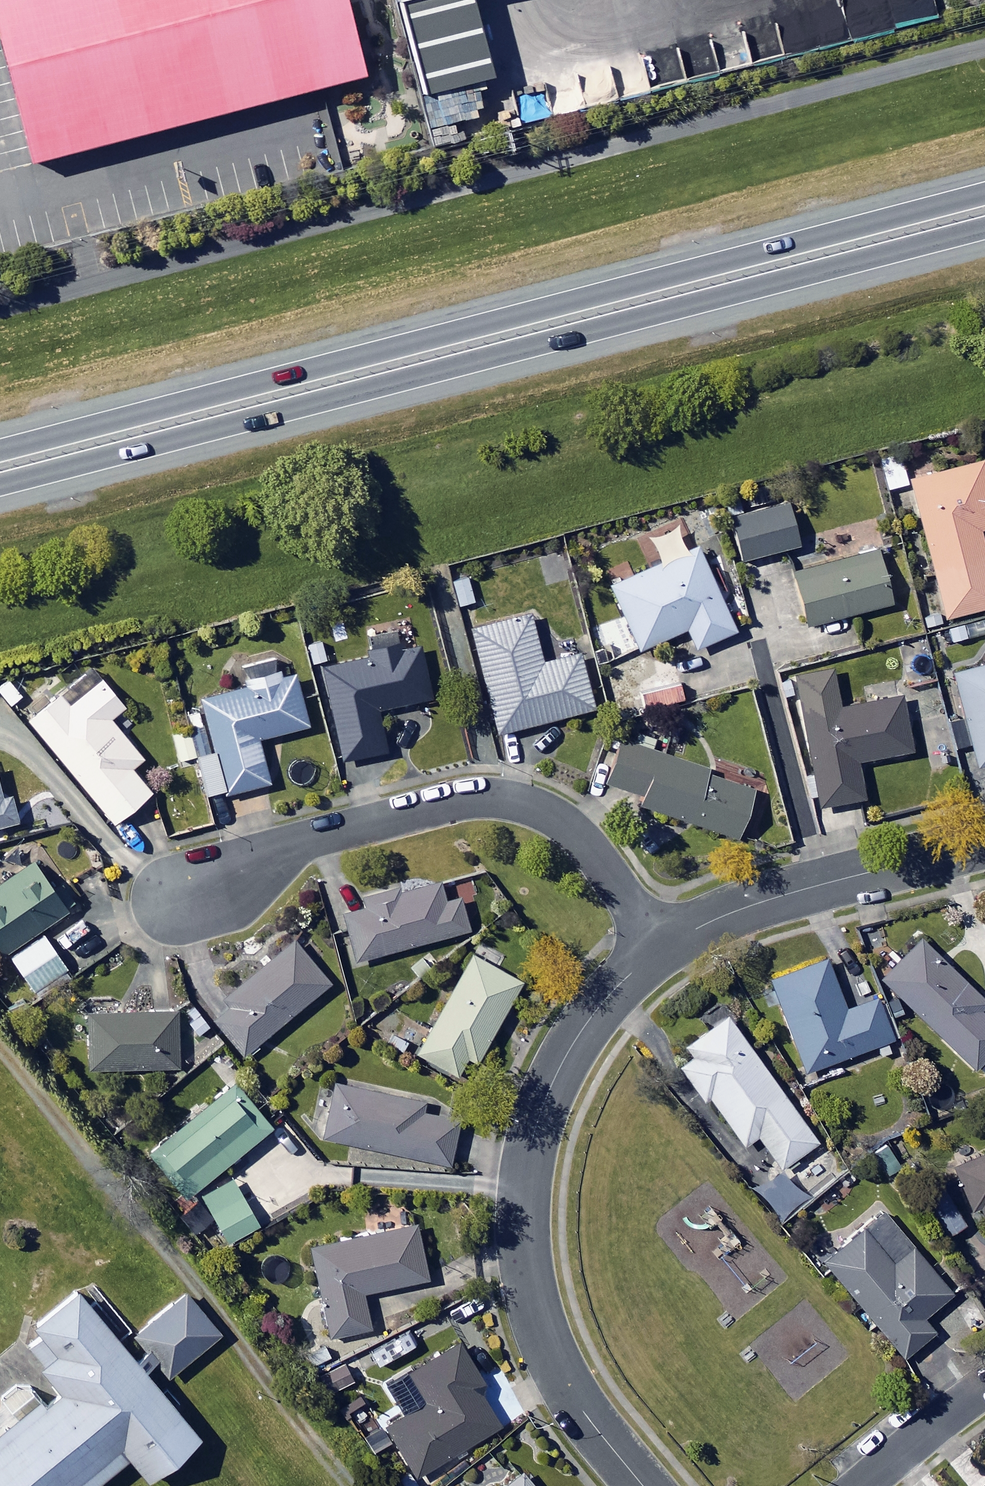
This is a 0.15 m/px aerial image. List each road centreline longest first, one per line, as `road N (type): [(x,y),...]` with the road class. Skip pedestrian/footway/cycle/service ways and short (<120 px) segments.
road 1 (trunk): [(0,457),(984,201)]
road 2 (trunk): [(984,222),(0,477)]
road 3 (residential): [(661,948),(625,978),(565,1055),(530,1145),(523,1199),(533,1299),(551,1353),(582,1411),(644,1485)]
road 4 (residential): [(168,903),(241,881),(307,839),(463,799),(500,798),(534,805),(586,840),(661,948)]
road 5 (residential): [(984,842),(731,912),(661,948)]
road 6 (residential): [(984,1388),(862,1485)]

